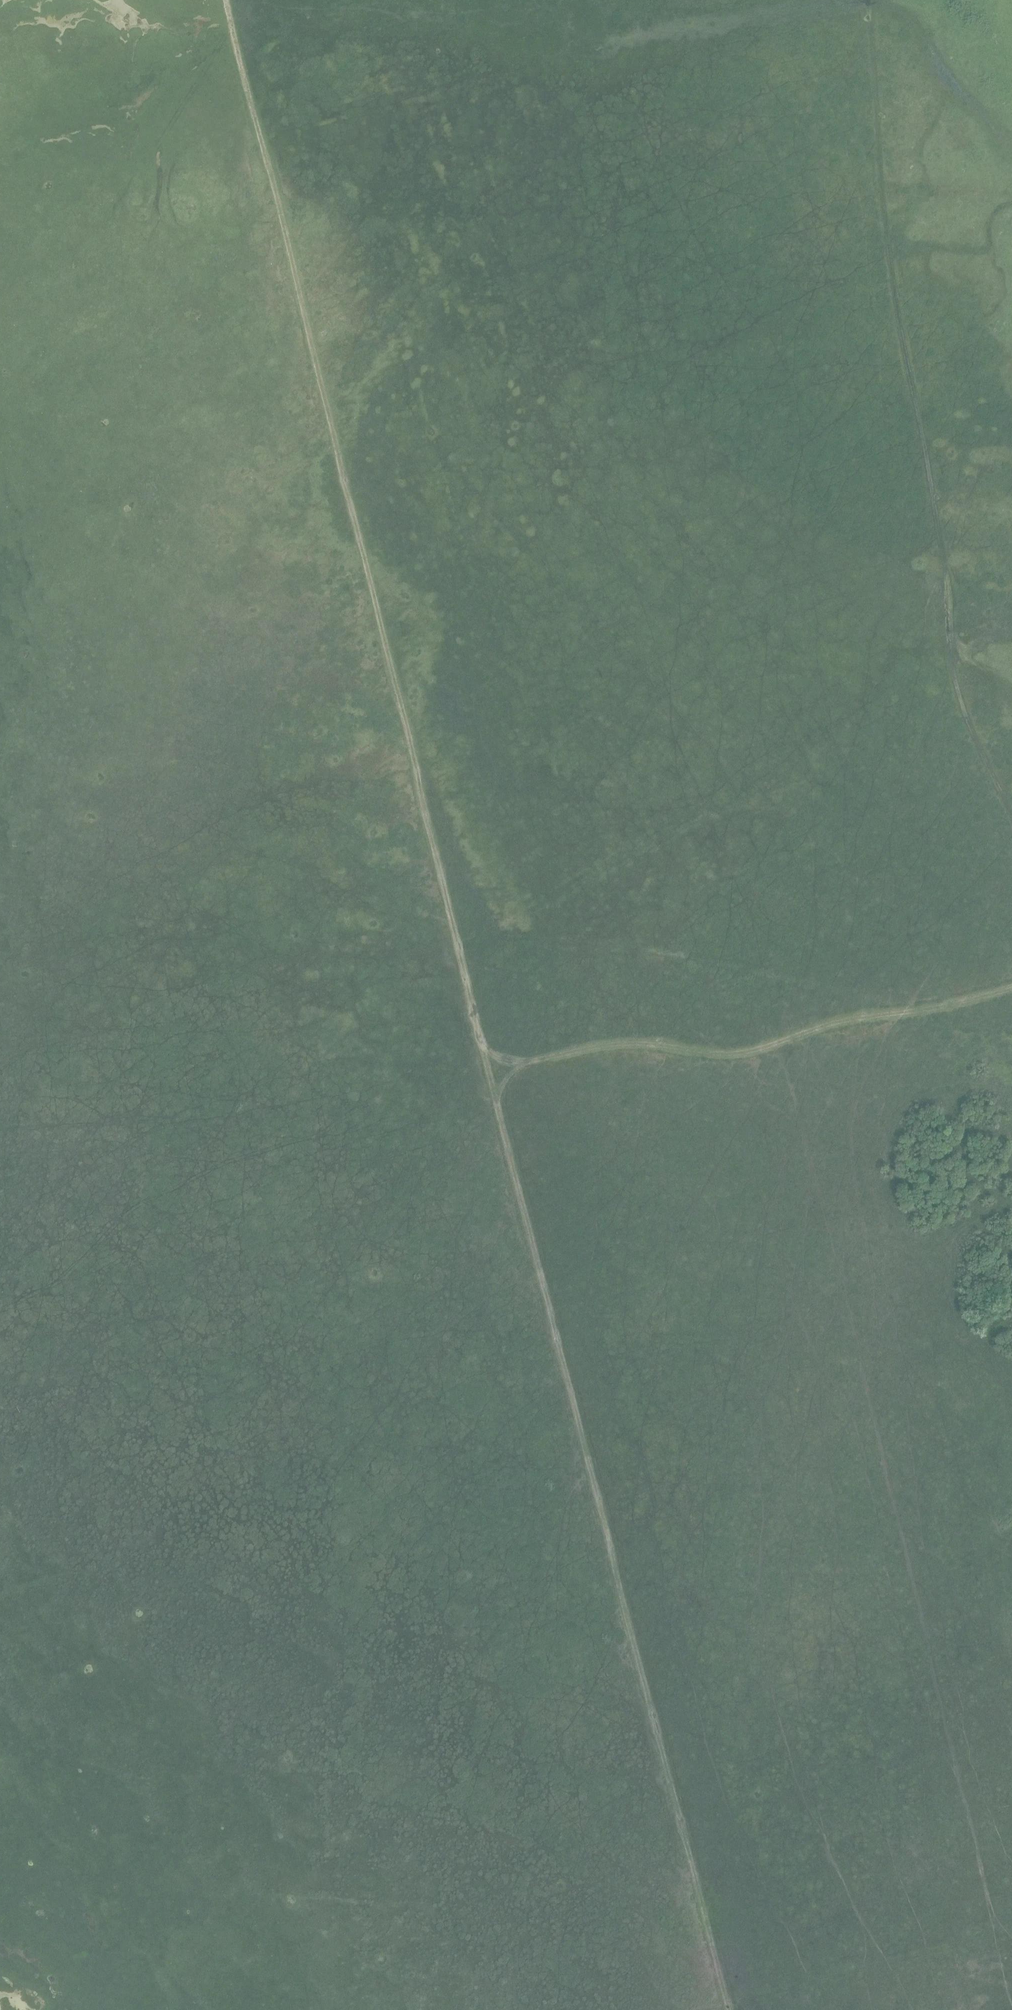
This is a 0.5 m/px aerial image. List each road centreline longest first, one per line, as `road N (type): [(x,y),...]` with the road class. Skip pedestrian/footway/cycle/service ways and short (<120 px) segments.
road 1 (track): [(708,2009),(726,2005),(488,1072),(614,1045),(725,1055),(843,1020),(1011,990)]
road 2 (track): [(488,1072),(224,0)]
road 3 (track): [(1011,817),(976,742),(950,650),(942,552),(894,311),(866,0)]

